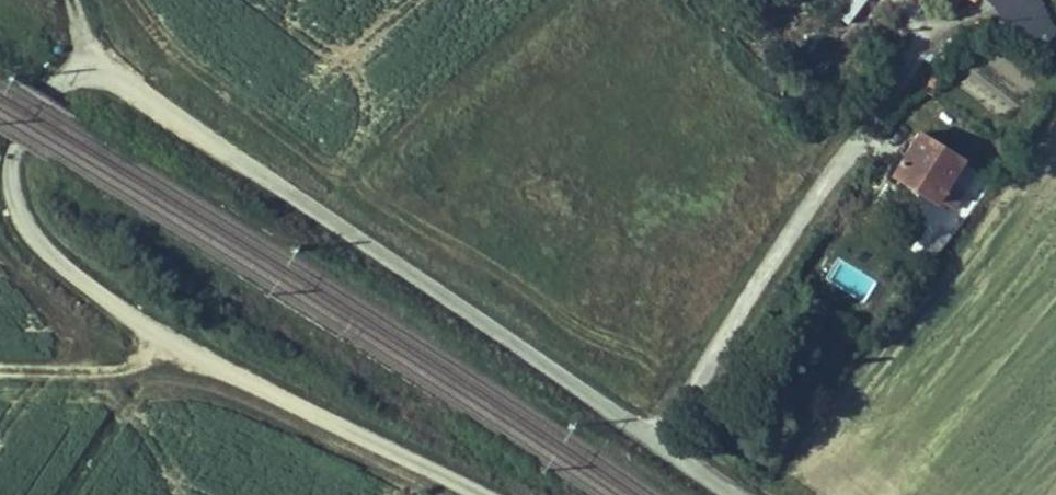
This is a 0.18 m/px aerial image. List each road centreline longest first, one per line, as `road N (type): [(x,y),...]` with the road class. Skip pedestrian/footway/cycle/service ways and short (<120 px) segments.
road 1 (unclassified): [(660,443),(128,83),(88,72),(51,93),(20,144),(18,199),(29,226),(81,283),(164,343),(491,494)]
road 2 (residential): [(915,69),(660,443)]
road 3 (track): [(0,371),(127,371),(164,343)]

